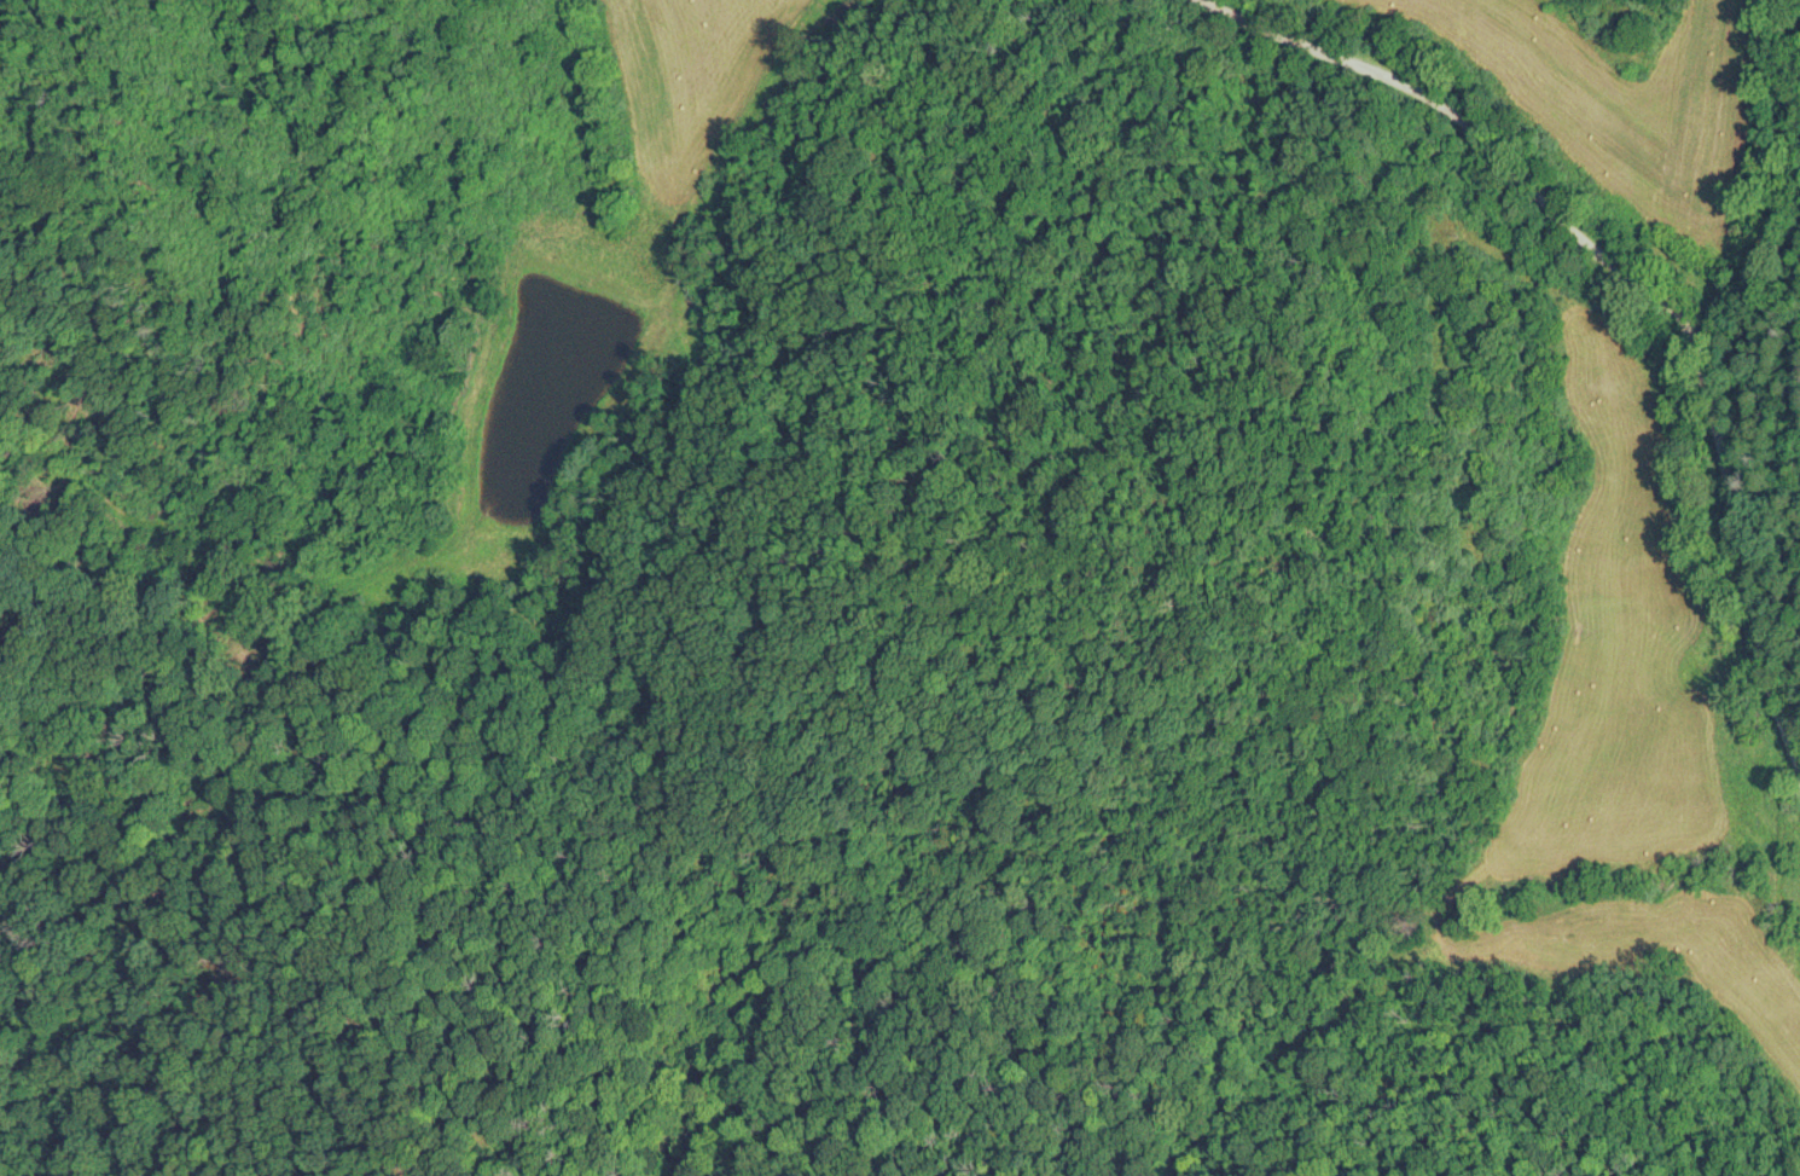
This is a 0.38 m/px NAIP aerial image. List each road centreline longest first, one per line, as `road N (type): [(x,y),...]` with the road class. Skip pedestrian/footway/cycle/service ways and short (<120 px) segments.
road 1 (residential): [(1228,0),(1482,172),(1581,263),(1661,396),(1799,776)]

